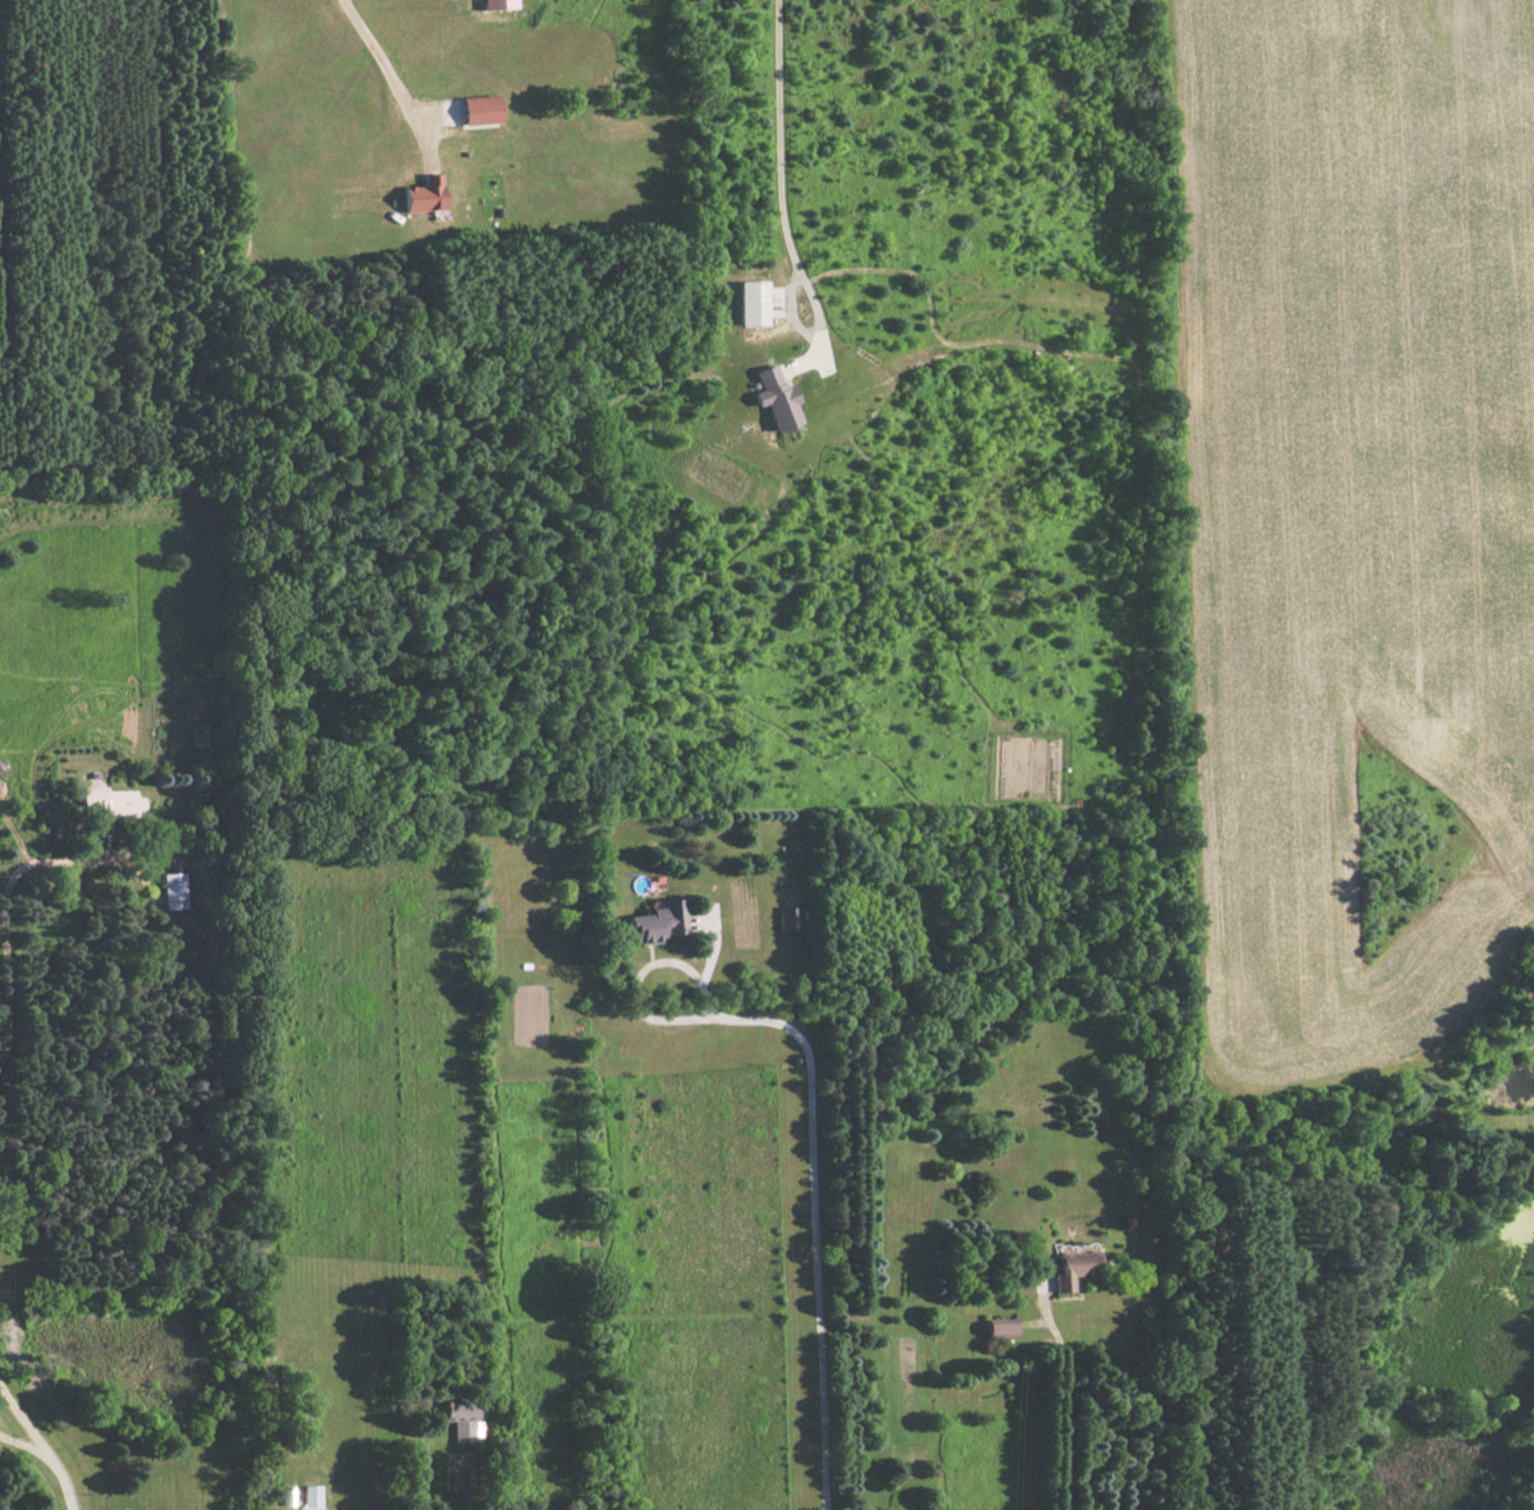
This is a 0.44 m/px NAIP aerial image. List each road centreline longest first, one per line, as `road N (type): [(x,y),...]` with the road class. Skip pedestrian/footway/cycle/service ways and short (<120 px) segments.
road 1 (residential): [(72,1509),(63,1473),(0,1380)]

